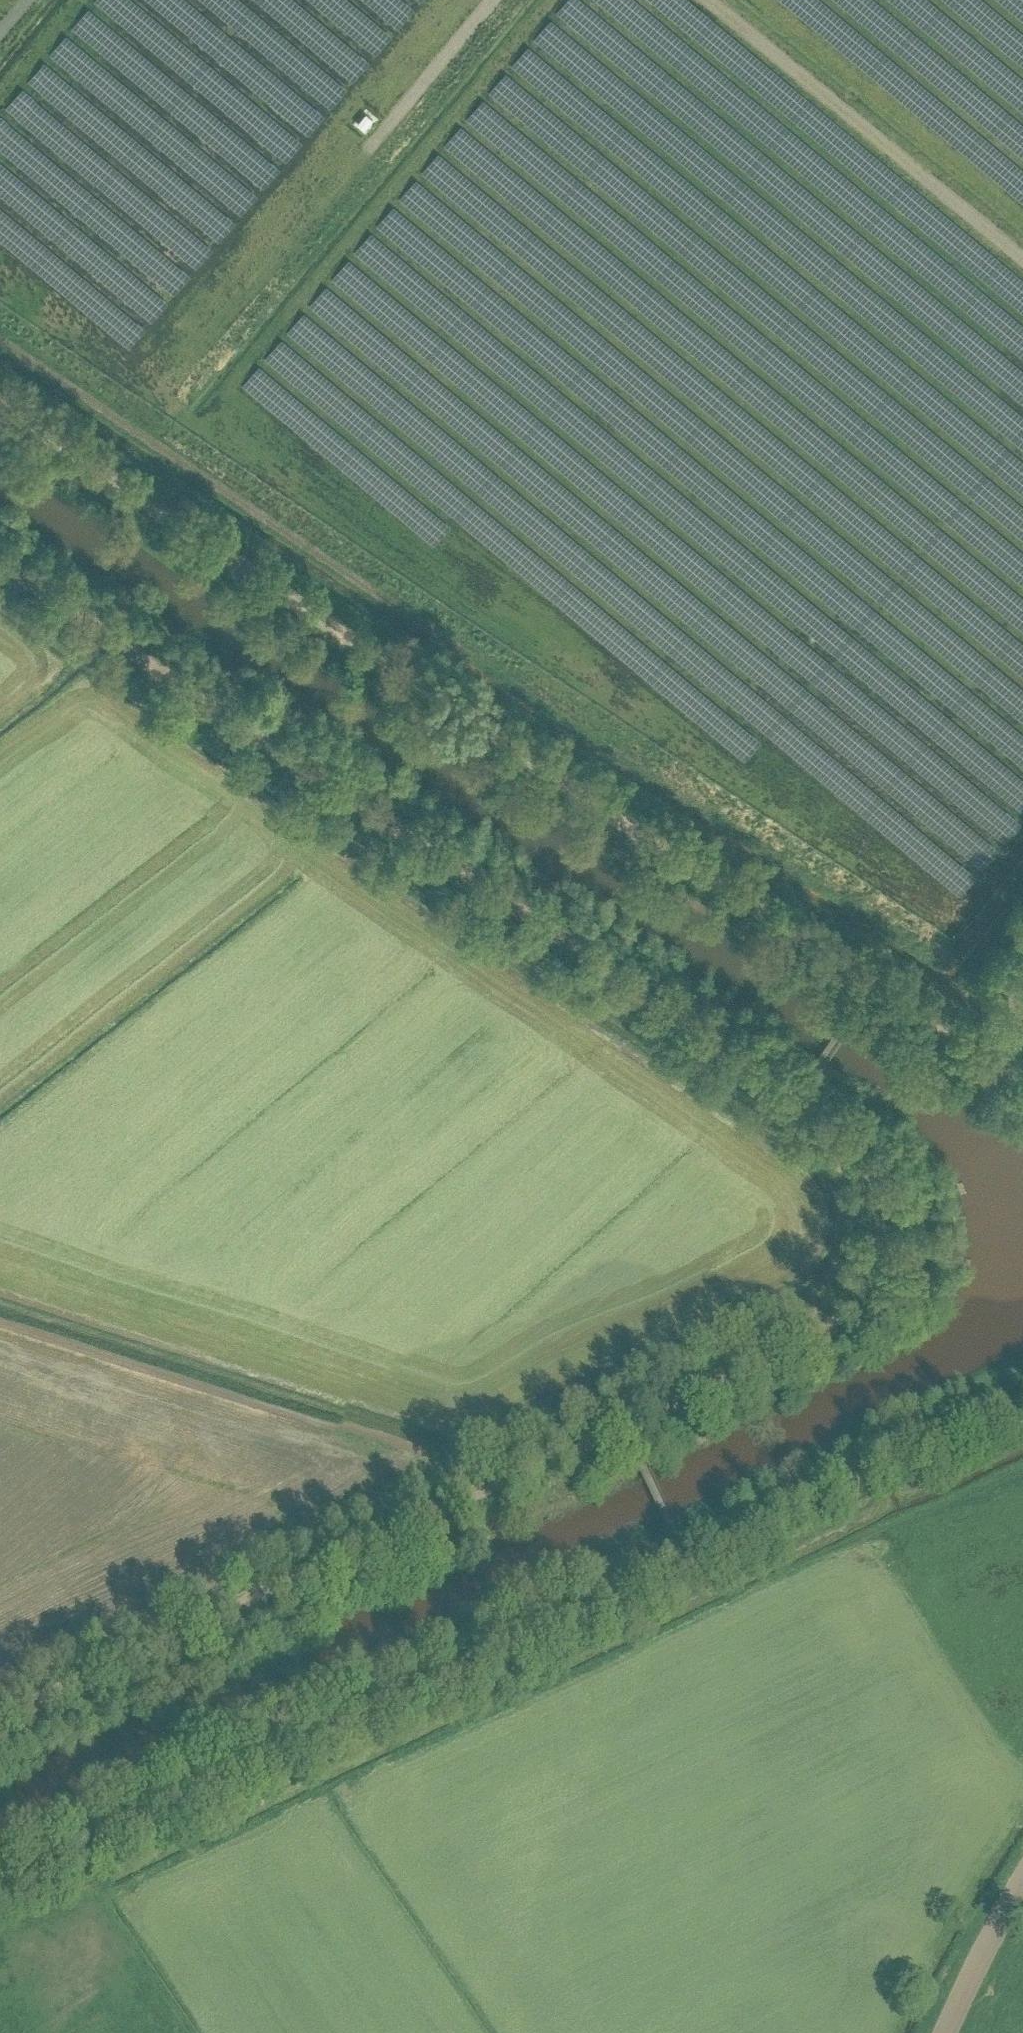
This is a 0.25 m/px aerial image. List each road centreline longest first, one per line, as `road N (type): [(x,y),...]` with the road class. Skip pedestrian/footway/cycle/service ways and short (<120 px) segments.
road 1 (track): [(1022,1077),(0,401)]
road 2 (track): [(0,558),(800,1096)]
road 3 (track): [(623,1425),(0,1722)]
road 4 (track): [(800,1096),(865,1159),(880,1227),(870,1272),(818,1331),(623,1425)]
road 5 (tertiary): [(945,2032),(1022,1881)]

